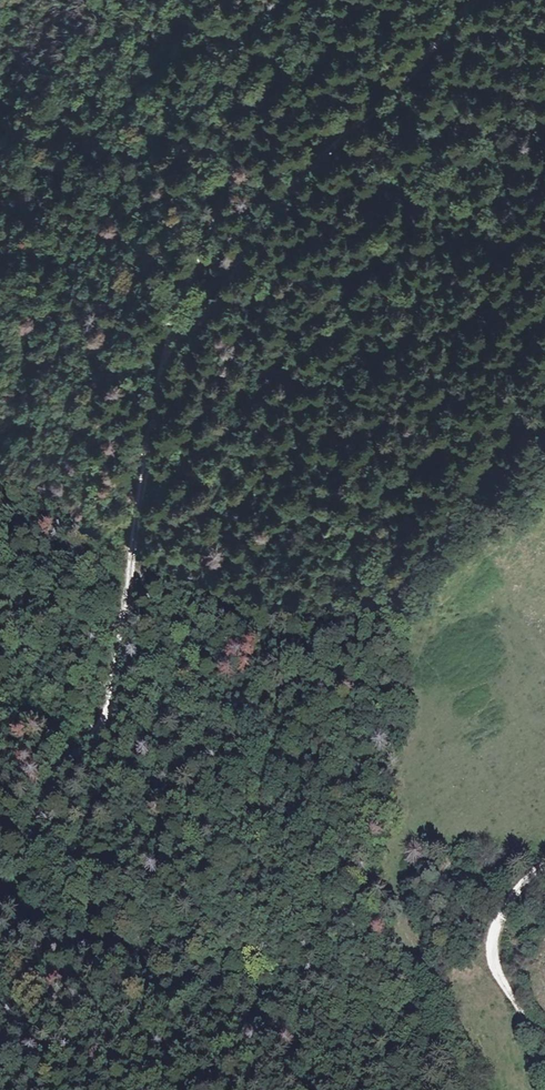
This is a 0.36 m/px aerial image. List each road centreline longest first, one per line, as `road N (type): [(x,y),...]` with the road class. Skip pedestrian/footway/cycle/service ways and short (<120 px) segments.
road 1 (track): [(0,904),(28,875),(54,781),(107,716),(144,462),(172,345)]
road 2 (track): [(172,345),(191,335),(285,194),(479,0)]
road 3 (track): [(316,0),(189,277),(172,345)]
road 4 (track): [(544,863),(492,946),(498,975),(544,1048)]

